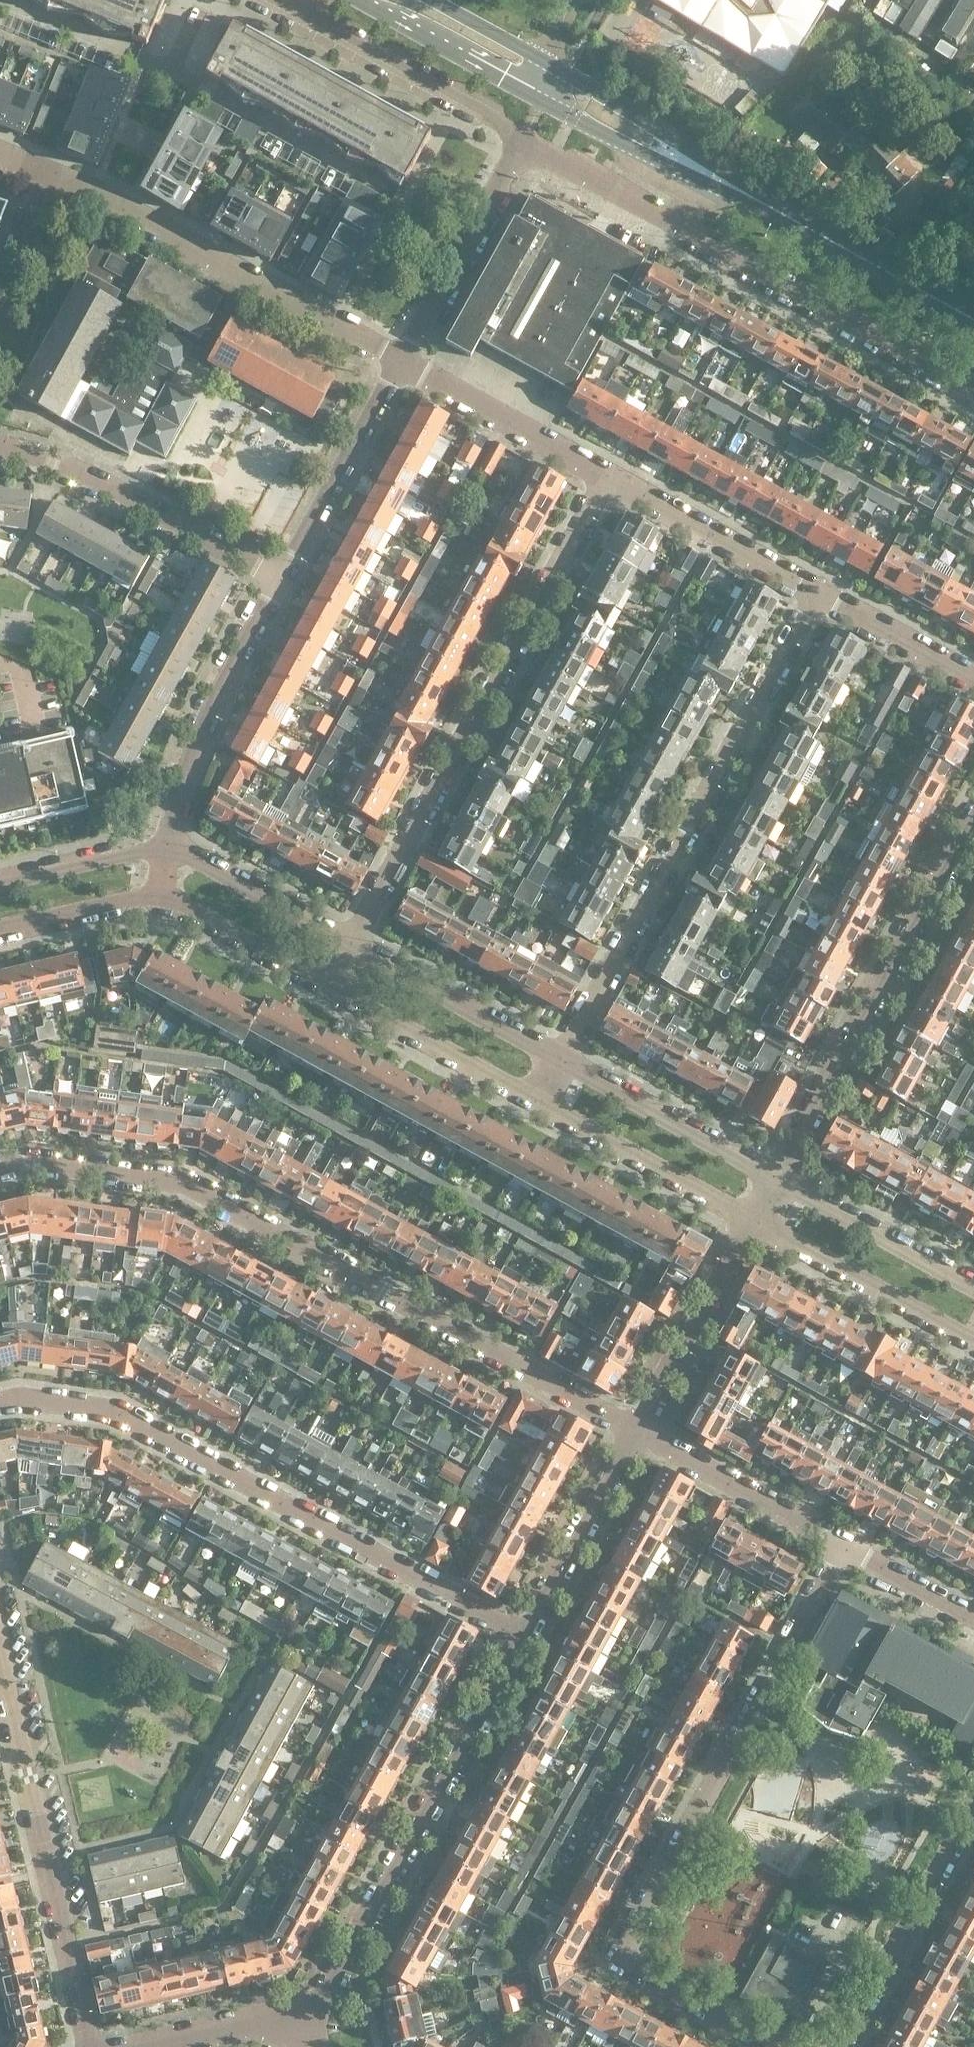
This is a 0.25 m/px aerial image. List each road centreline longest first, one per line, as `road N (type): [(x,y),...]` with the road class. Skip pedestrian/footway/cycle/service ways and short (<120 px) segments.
road 1 (residential): [(636,1430),(194,1182),(30,1162),(0,1169)]
road 2 (residential): [(776,2046),(598,1948),(825,1537)]
road 3 (residential): [(523,1635),(120,1414),(26,1400),(0,1405)]
road 4 (residential): [(610,477),(353,944)]
road 5 (residential): [(816,592),(559,1057)]
road 6 (residential): [(525,144),(973,392)]
road 7 (residential): [(523,1635),(329,1990),(279,2025)]
road 8 (residential): [(973,819),(774,1175)]
road 9 (residential): [(402,361),(50,170)]
road 10 (residential): [(90,2046),(0,1664)]
road 11 (residential): [(0,447),(55,463),(282,577)]
road 12 (residential): [(282,577),(193,755),(166,851)]
road 13 (residential): [(842,2046),(973,1790)]
road 14 (primary): [(770,209),(543,62)]
road 15 (primary): [(530,93),(770,209)]
road 16 (residential): [(525,144),(301,19)]
road 17 (residential): [(749,1223),(973,1345)]
road 18 (residential): [(525,144),(402,361)]
road 19 (residential): [(402,361),(282,577)]
road 20 (residential): [(774,1175),(559,1057)]
road 21 (residential): [(533,1108),(749,1223)]
road 22 (residential): [(610,477),(402,361)]
road 23 (residential): [(326,992),(533,1108)]
road 24 (residential): [(816,592),(610,477)]
road 25 (residential): [(749,1223),(636,1430)]
road 26 (residential): [(559,1057),(353,944)]
road 27 (residential): [(636,1430),(523,1635)]
road 28 (primary): [(973,320),(770,209)]
road 29 (residential): [(973,1283),(774,1175)]
road 30 (residential): [(825,1537),(636,1430)]
road 31 (residential): [(353,944),(166,851)]
road 32 (primary): [(360,0),(530,93)]
road 33 (residential): [(154,904),(326,992)]
road 34 (residential): [(973,676),(816,592)]
road 35 (residential): [(166,851),(94,853),(0,878)]
road 36 (residential): [(973,1615),(825,1537)]
road 37 (residential): [(0,933),(111,904),(154,904)]
road 38 (residential): [(0,294),(50,170)]
road 39 (primary): [(543,62),(432,0)]

